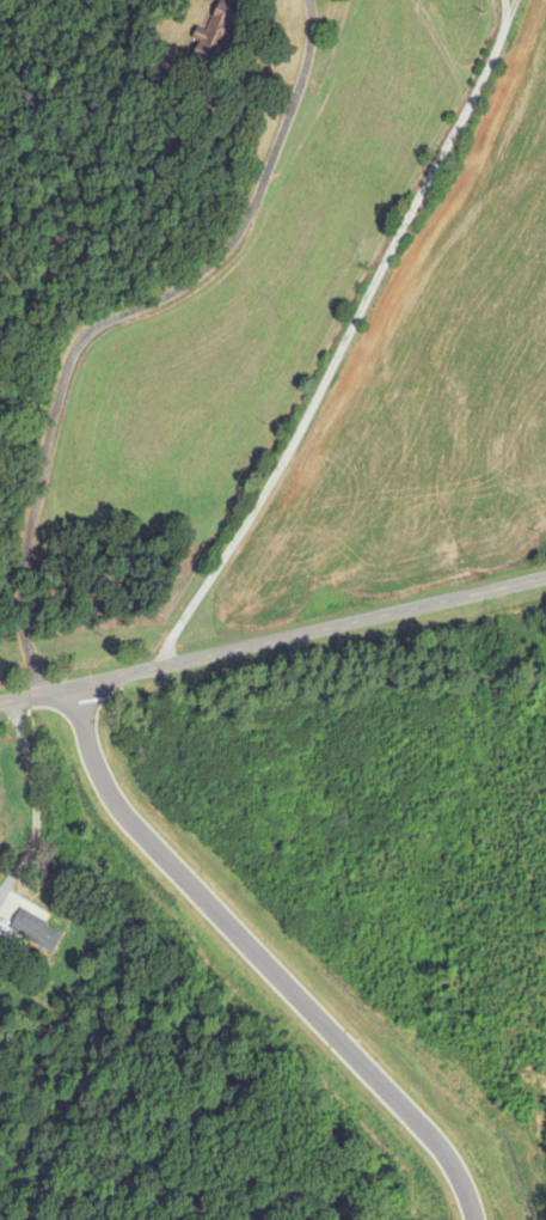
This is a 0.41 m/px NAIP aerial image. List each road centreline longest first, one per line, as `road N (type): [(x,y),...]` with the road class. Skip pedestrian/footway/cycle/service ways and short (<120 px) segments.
road 1 (residential): [(167,666),(174,636),(297,432),(458,132),(517,0)]
road 2 (residential): [(476,1219),(461,1178),(435,1141),(117,806),(87,749),(70,687)]
road 3 (residential): [(0,701),(545,577)]
road 4 (residential): [(17,697),(30,733),(30,854),(0,925)]

